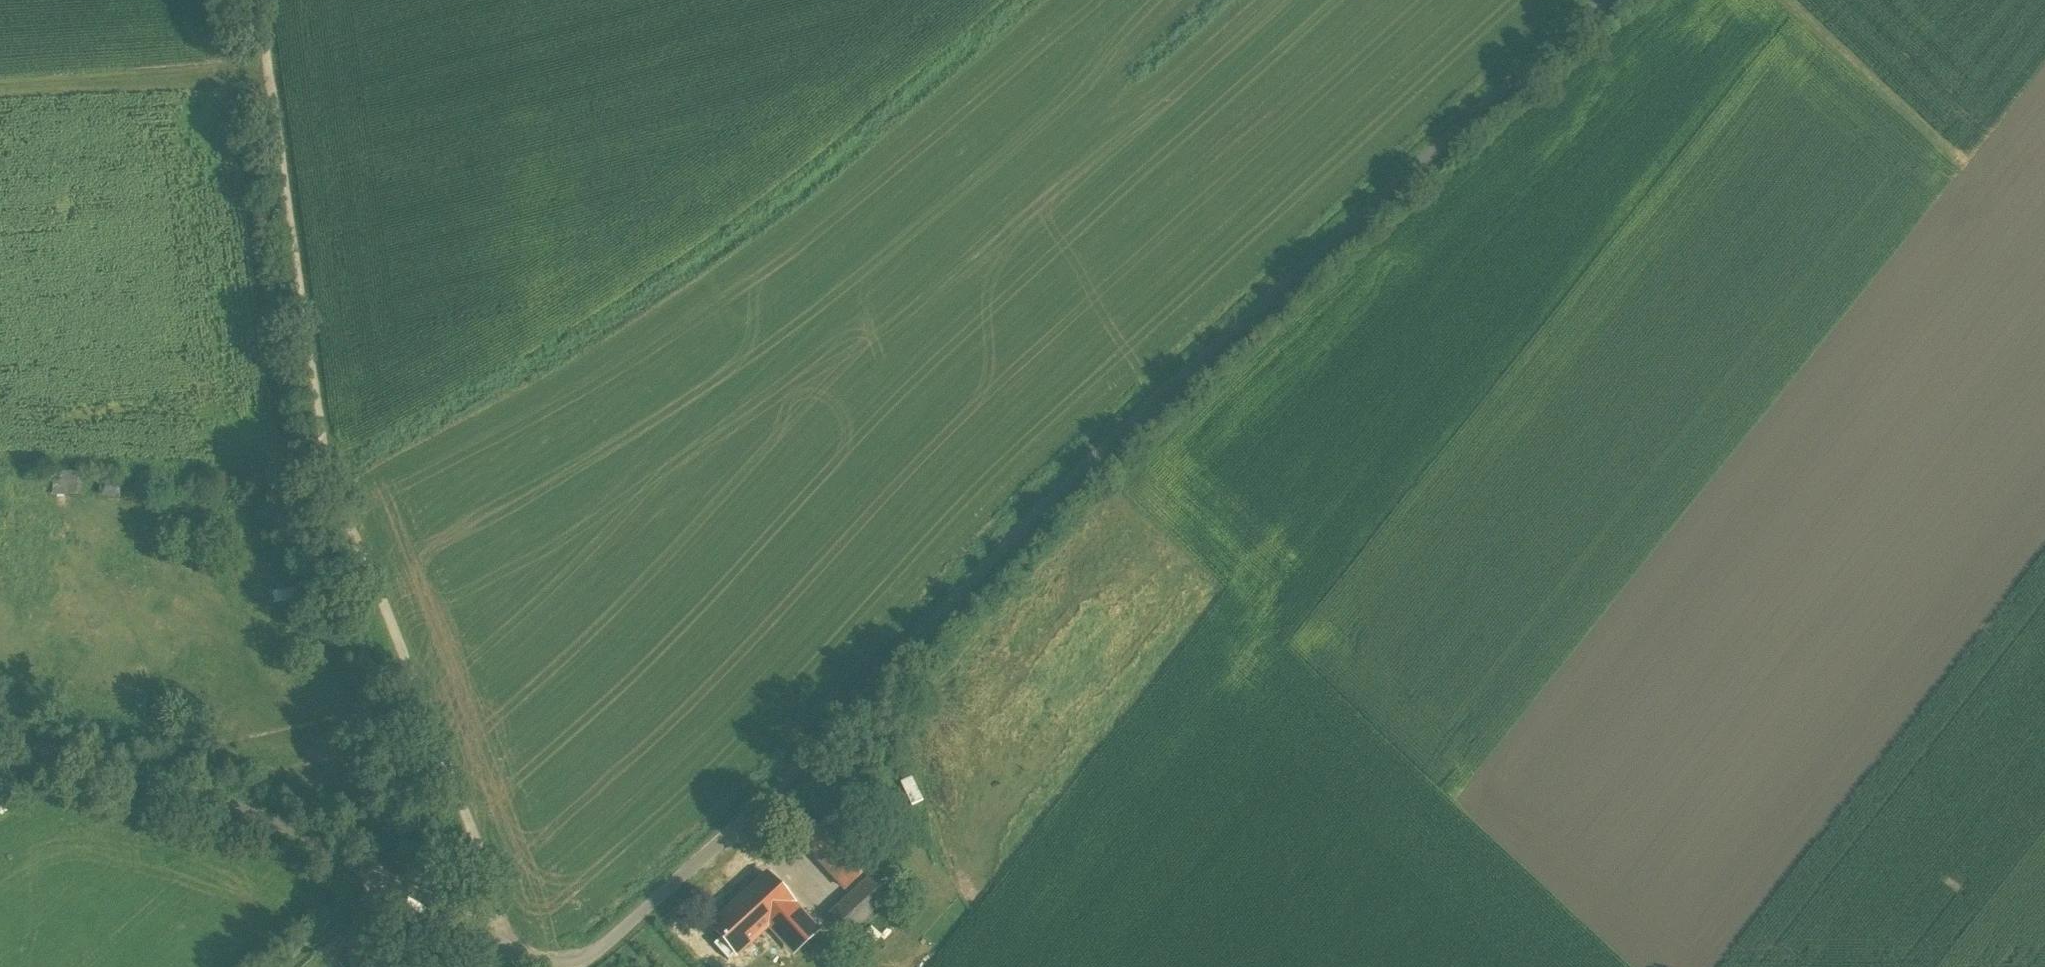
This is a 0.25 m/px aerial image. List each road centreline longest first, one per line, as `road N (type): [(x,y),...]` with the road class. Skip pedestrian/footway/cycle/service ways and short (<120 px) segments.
road 1 (unclassified): [(1600,0),(1157,394),(739,819),(608,933),(555,966)]
road 2 (unclassified): [(549,966),(305,835),(80,749),(0,740)]
road 3 (track): [(1793,0),(1967,160)]

